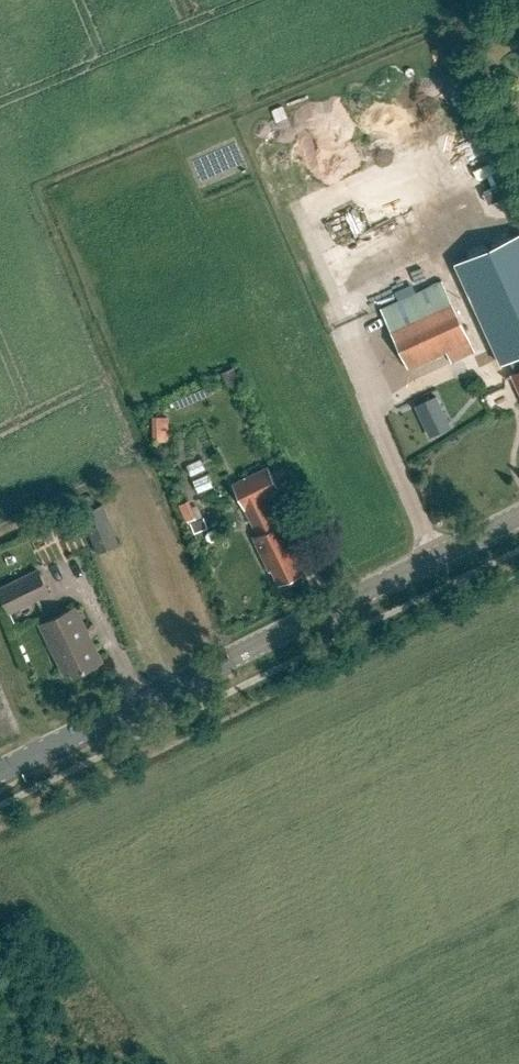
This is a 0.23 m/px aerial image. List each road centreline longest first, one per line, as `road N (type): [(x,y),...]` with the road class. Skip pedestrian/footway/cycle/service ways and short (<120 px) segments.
road 1 (tertiary): [(0,772),(518,517)]

